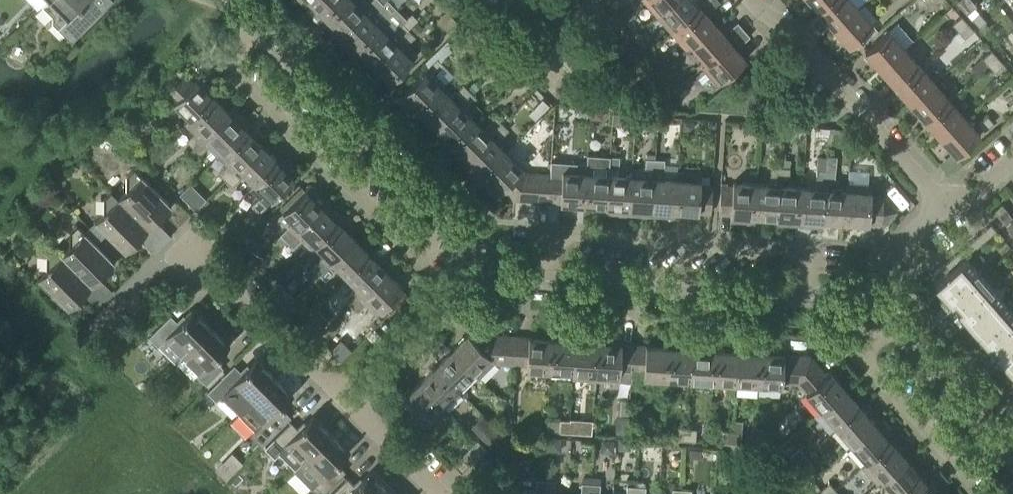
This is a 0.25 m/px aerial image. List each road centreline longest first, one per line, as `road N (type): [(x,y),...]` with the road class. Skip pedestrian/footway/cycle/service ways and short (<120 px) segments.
road 1 (residential): [(253,24),(219,57),(418,259),(452,226)]
road 2 (residential): [(546,281),(549,235),(811,253),(808,298)]
road 3 (residential): [(942,207),(794,37),(748,0)]
road 4 (unclassified): [(452,226),(253,24)]
road 5 (unclassified): [(808,298),(546,281)]
road 6 (residential): [(347,402),(210,265),(188,258)]
road 7 (residential): [(1005,450),(969,481),(857,356)]
road 8 (residential): [(347,402),(487,260)]
road 9 (unclassified): [(1005,450),(892,324)]
road 10 (residential): [(942,207),(881,259),(864,306)]
road 11 (residential): [(438,493),(347,402)]

